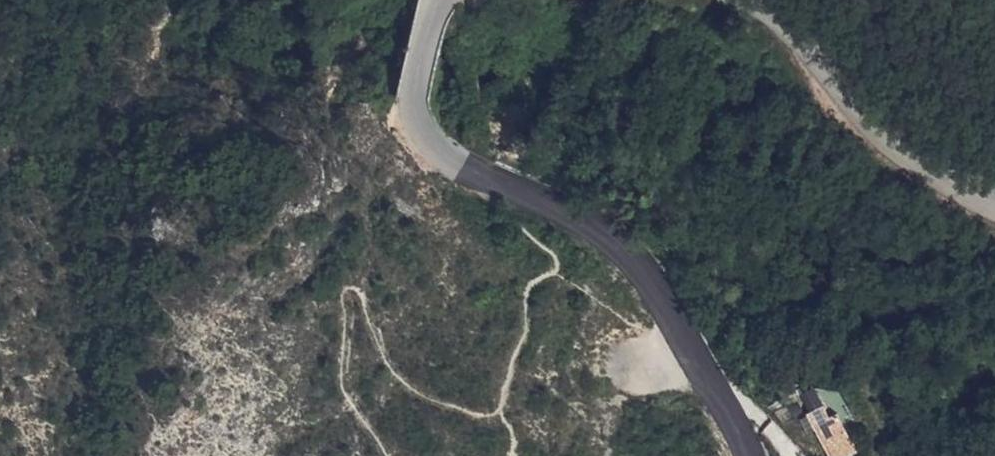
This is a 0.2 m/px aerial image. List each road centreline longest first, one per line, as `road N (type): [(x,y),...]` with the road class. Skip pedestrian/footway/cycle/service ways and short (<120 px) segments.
road 1 (secondary): [(748,455),(652,279),(620,245),(590,221),(451,162),(432,145),(413,103),(437,0)]
road 2 (secondary): [(753,0),(894,149),(939,187),(994,213)]

